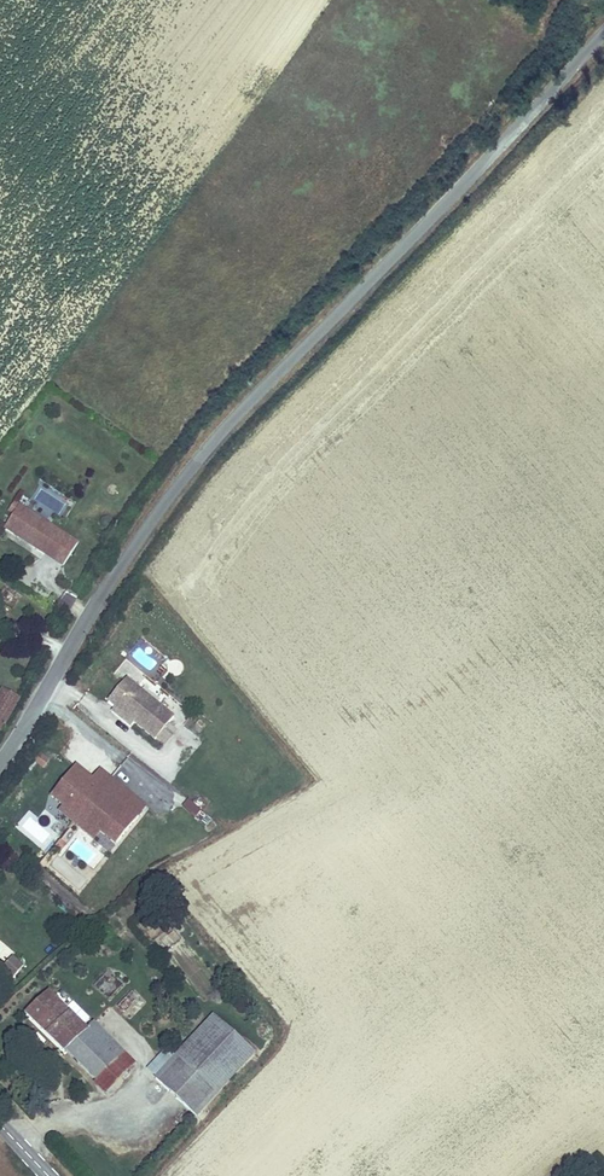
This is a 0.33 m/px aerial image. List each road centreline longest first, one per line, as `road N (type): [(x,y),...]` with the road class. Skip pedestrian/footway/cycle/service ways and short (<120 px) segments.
road 1 (tertiary): [(0,764),(103,591),(217,437),(603,31)]

